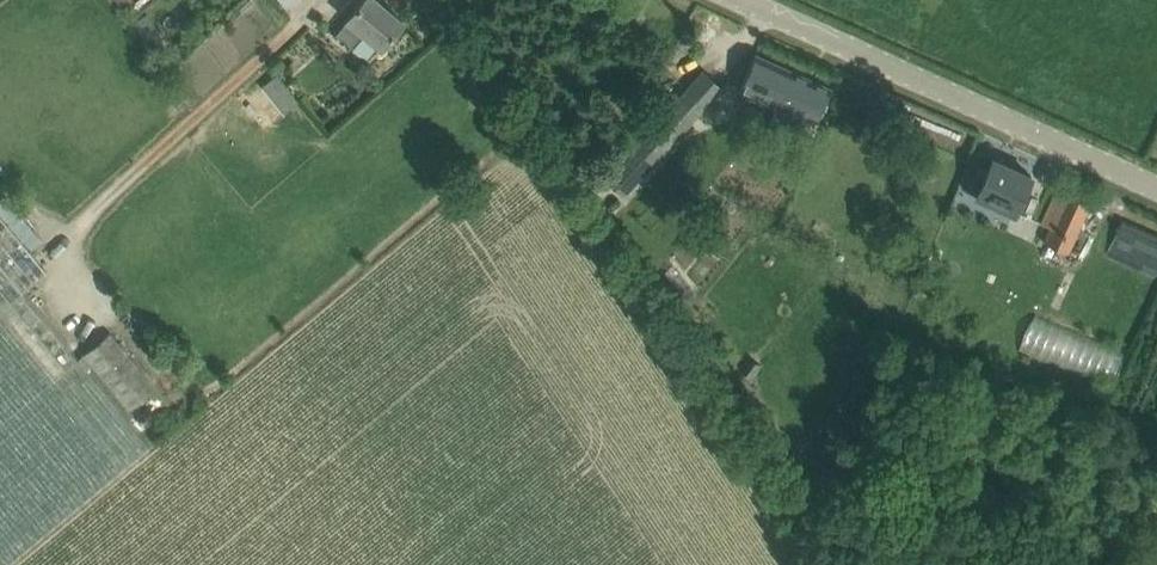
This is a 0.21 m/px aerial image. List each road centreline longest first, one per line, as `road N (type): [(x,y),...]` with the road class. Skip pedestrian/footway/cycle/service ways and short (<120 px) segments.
road 1 (track): [(427,0),(819,564)]
road 2 (tertiary): [(1156,190),(744,0)]

